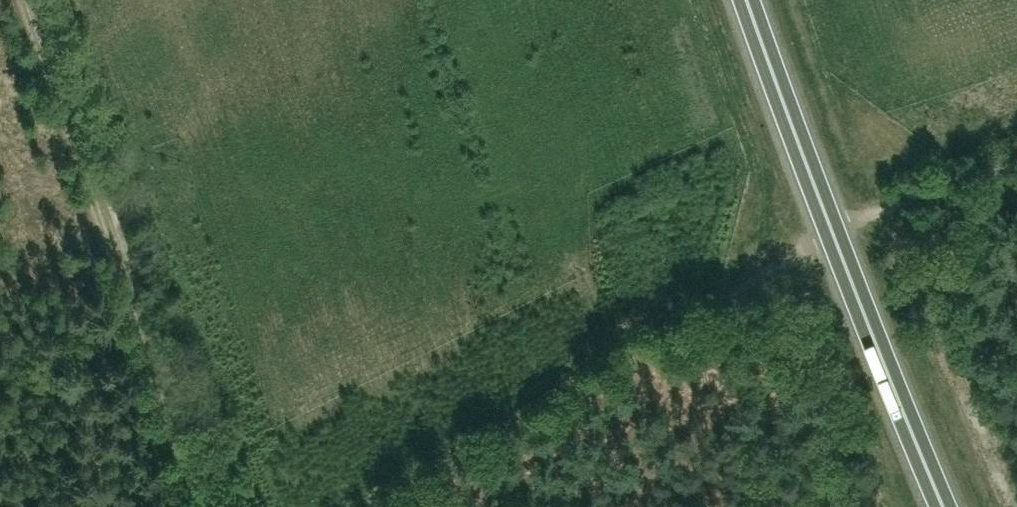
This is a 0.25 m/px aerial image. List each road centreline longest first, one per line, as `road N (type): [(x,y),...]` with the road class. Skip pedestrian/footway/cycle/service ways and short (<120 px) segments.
road 1 (trunk): [(945,506),(747,0)]
road 2 (track): [(741,277),(372,506)]
road 3 (track): [(19,0),(123,288)]
road 4 (track): [(1016,167),(885,212),(741,277)]
road 5 (track): [(123,288),(204,506)]

